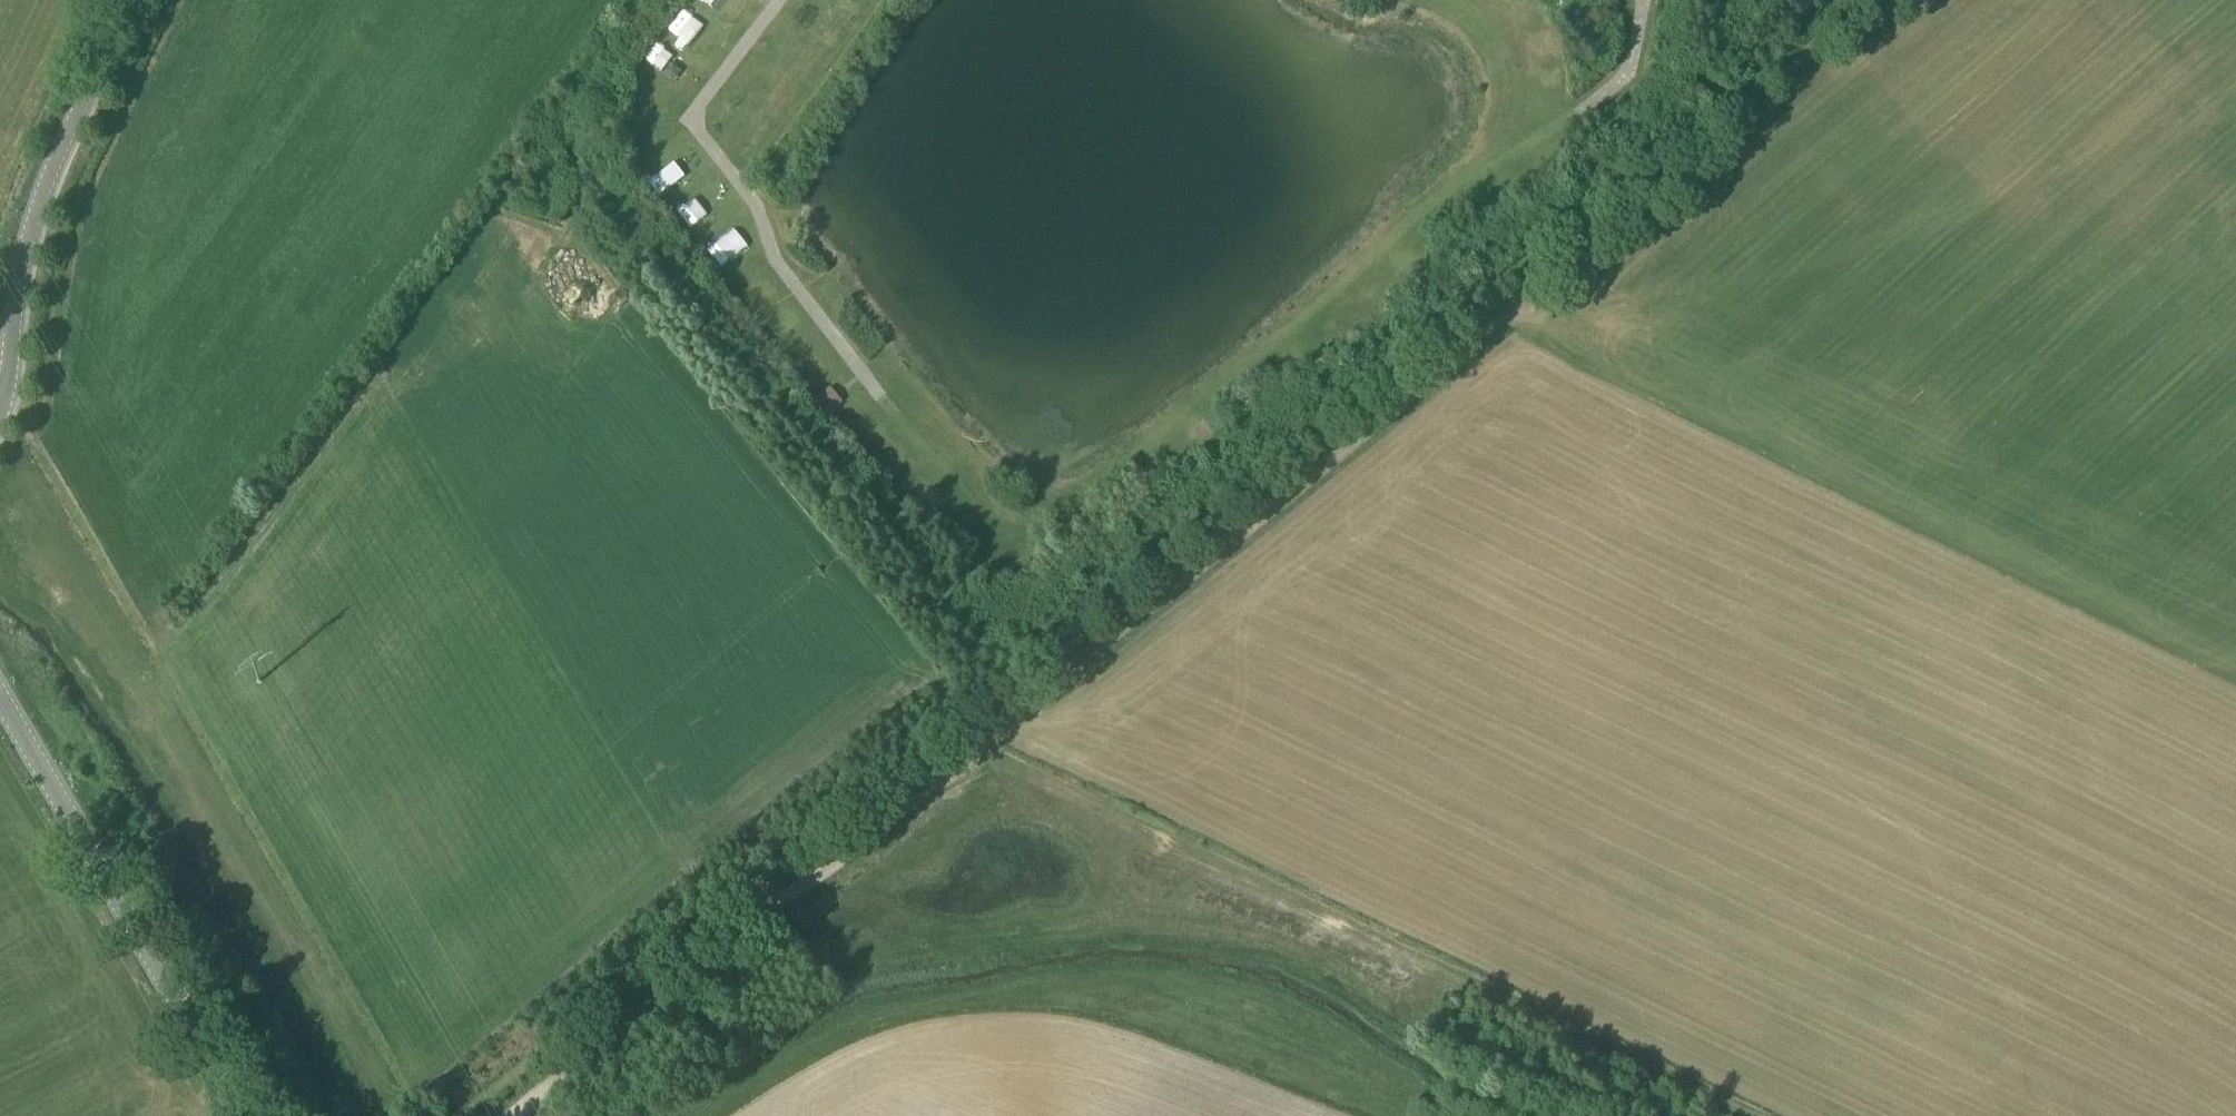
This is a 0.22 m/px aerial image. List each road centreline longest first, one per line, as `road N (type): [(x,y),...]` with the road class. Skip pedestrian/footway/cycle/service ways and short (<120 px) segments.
road 1 (secondary): [(238,1115),(0,707)]
road 2 (tertiary): [(0,397),(39,209),(139,0)]

